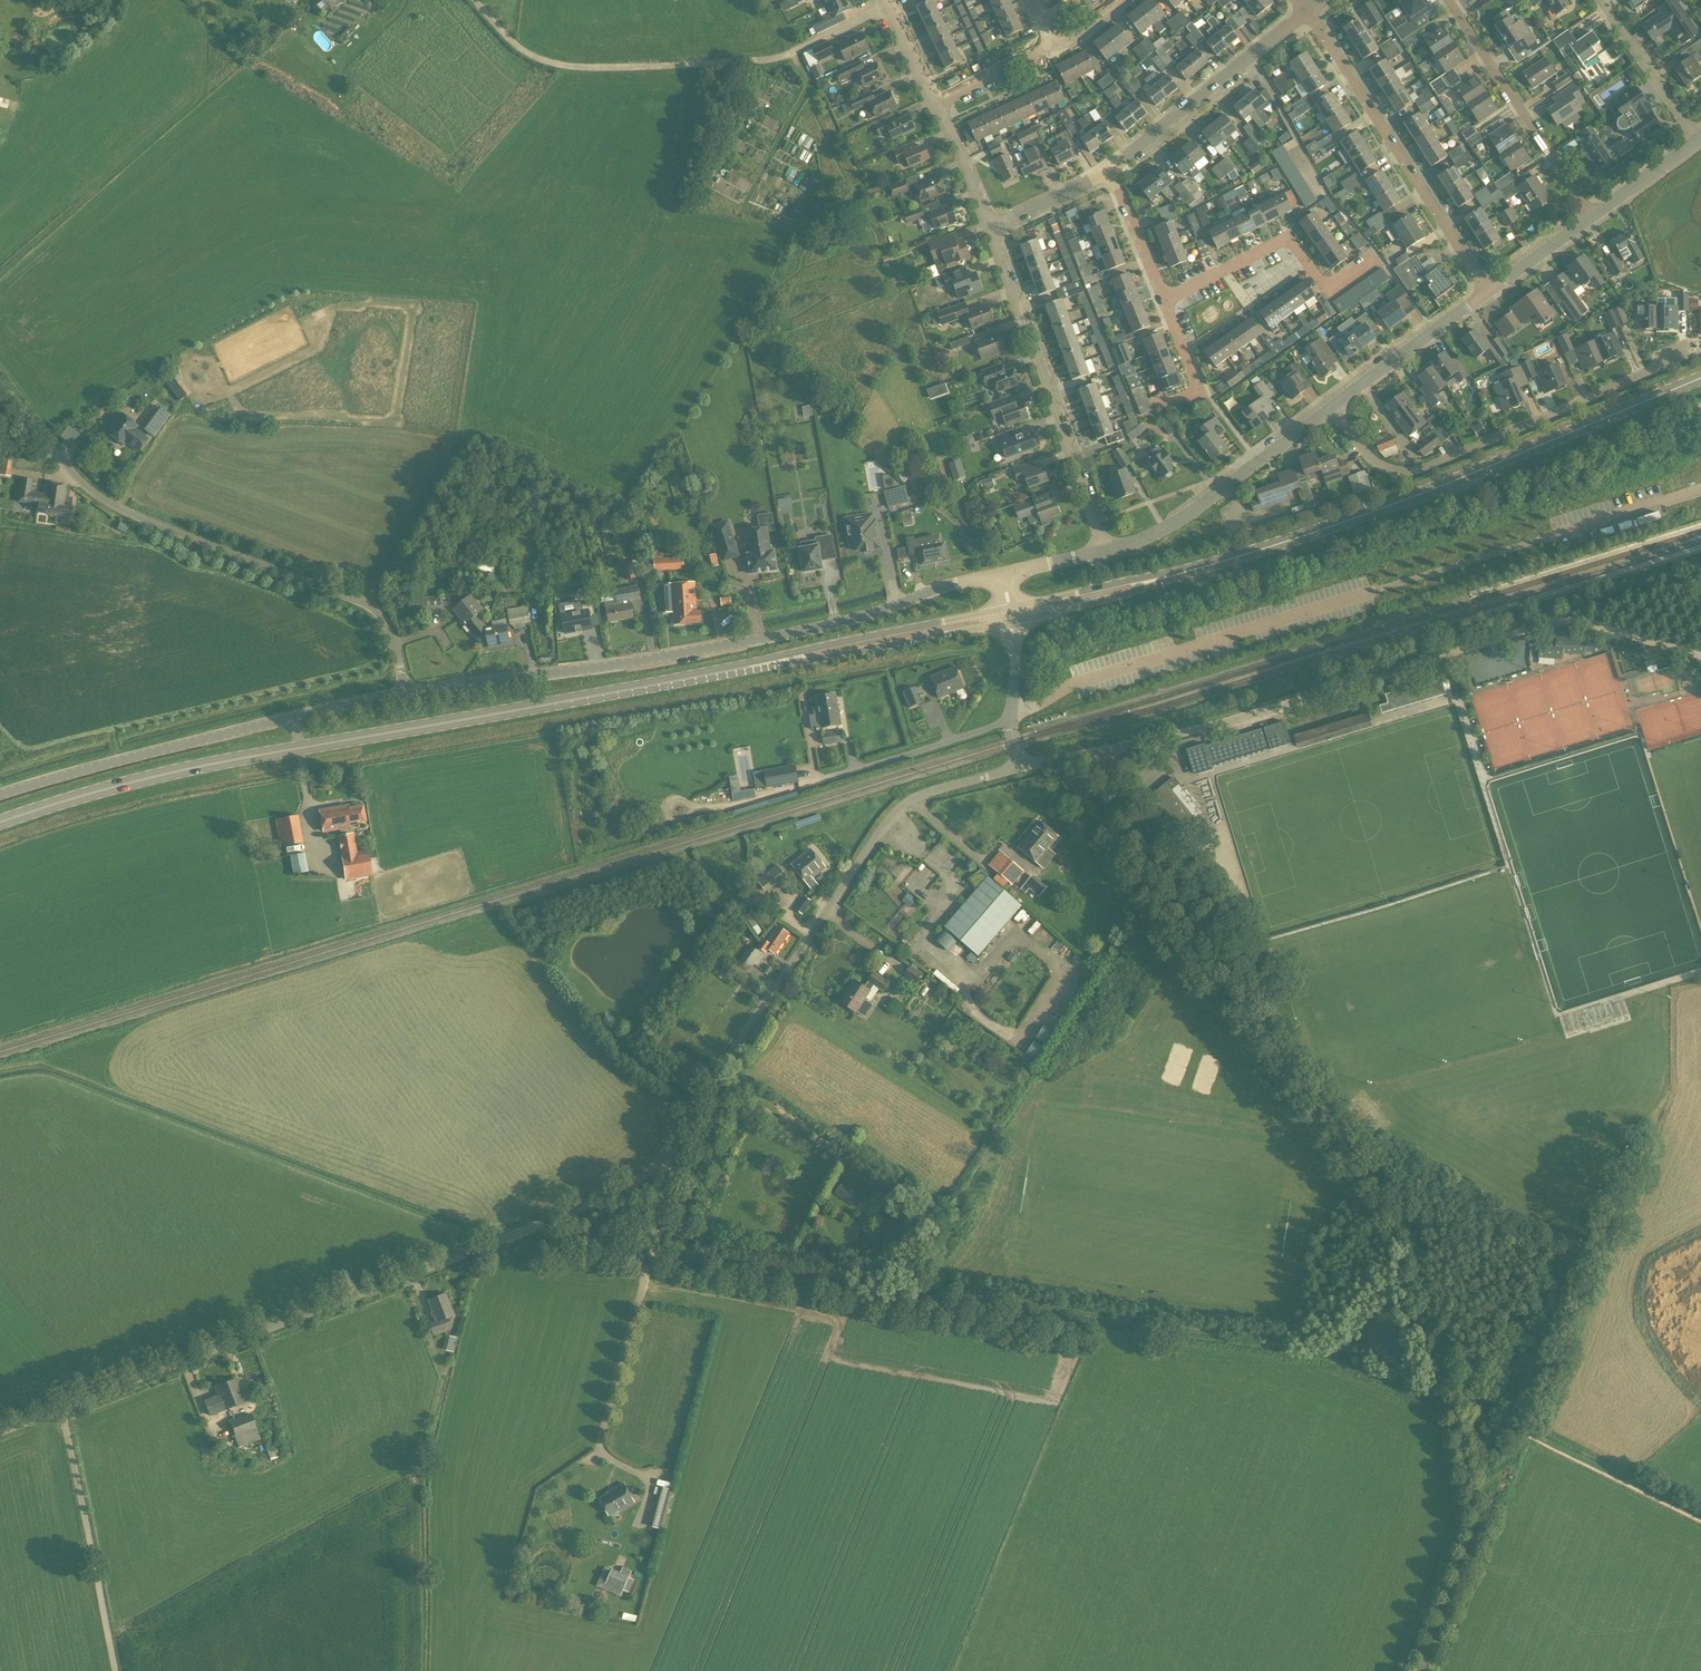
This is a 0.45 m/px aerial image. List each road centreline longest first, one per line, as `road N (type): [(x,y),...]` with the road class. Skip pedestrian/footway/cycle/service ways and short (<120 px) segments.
road 1 (unclassified): [(1422,1670),(1474,1521),(1410,1227),(1057,761)]
road 2 (secondary): [(0,824),(208,764),(1010,617)]
road 3 (secondary): [(1010,617),(1338,524),(1700,379)]
road 4 (unclassified): [(0,1432),(604,1200),(667,1151)]
road 5 (unclassified): [(1057,761),(1256,713),(1565,620),(1700,655)]
road 6 (unclassified): [(406,694),(399,647),(369,598),(111,498),(72,471),(0,379)]
road 7 (unclassified): [(667,1151),(891,816),(919,796),(1021,768)]
road 8 (unclassified): [(406,694),(0,797)]
road 9 (residential): [(1331,408),(1377,462),(1402,472),(1425,469),(1674,355)]
road 10 (unclassified): [(771,637),(406,694)]
road 11 (residential): [(989,229),(1105,552)]
road 12 (residential): [(1488,291),(1306,11)]
road 13 (unclassified): [(597,1443),(671,1182),(667,1151)]
road 14 (unclassified): [(1105,552),(1176,523),(1331,408)]
road 15 (residential): [(1594,215),(1448,0)]
road 16 (residential): [(1165,301),(1279,242),(1294,244),(1320,281),(1335,286),(1380,257)]
road 17 (residential): [(1111,168),(1306,11)]
road 18 (unclassified): [(771,637),(1002,575)]
road 19 (residential): [(1010,719),(817,782)]
road 20 (unclassified): [(1331,408),(1488,291)]
road 21 (track): [(817,782),(671,814),(676,801),(688,805)]
road 22 (residential): [(1697,138),(1600,0)]
road 23 (residential): [(1165,301),(1111,168)]
road 24 (residential): [(989,229),(1111,168)]
road 25 (residential): [(936,105),(989,229)]
road 26 (residential): [(936,105),(1053,44)]
road 27 (unclassified): [(1488,291),(1594,215)]
road 28 (unclassified): [(1594,215),(1697,138)]

